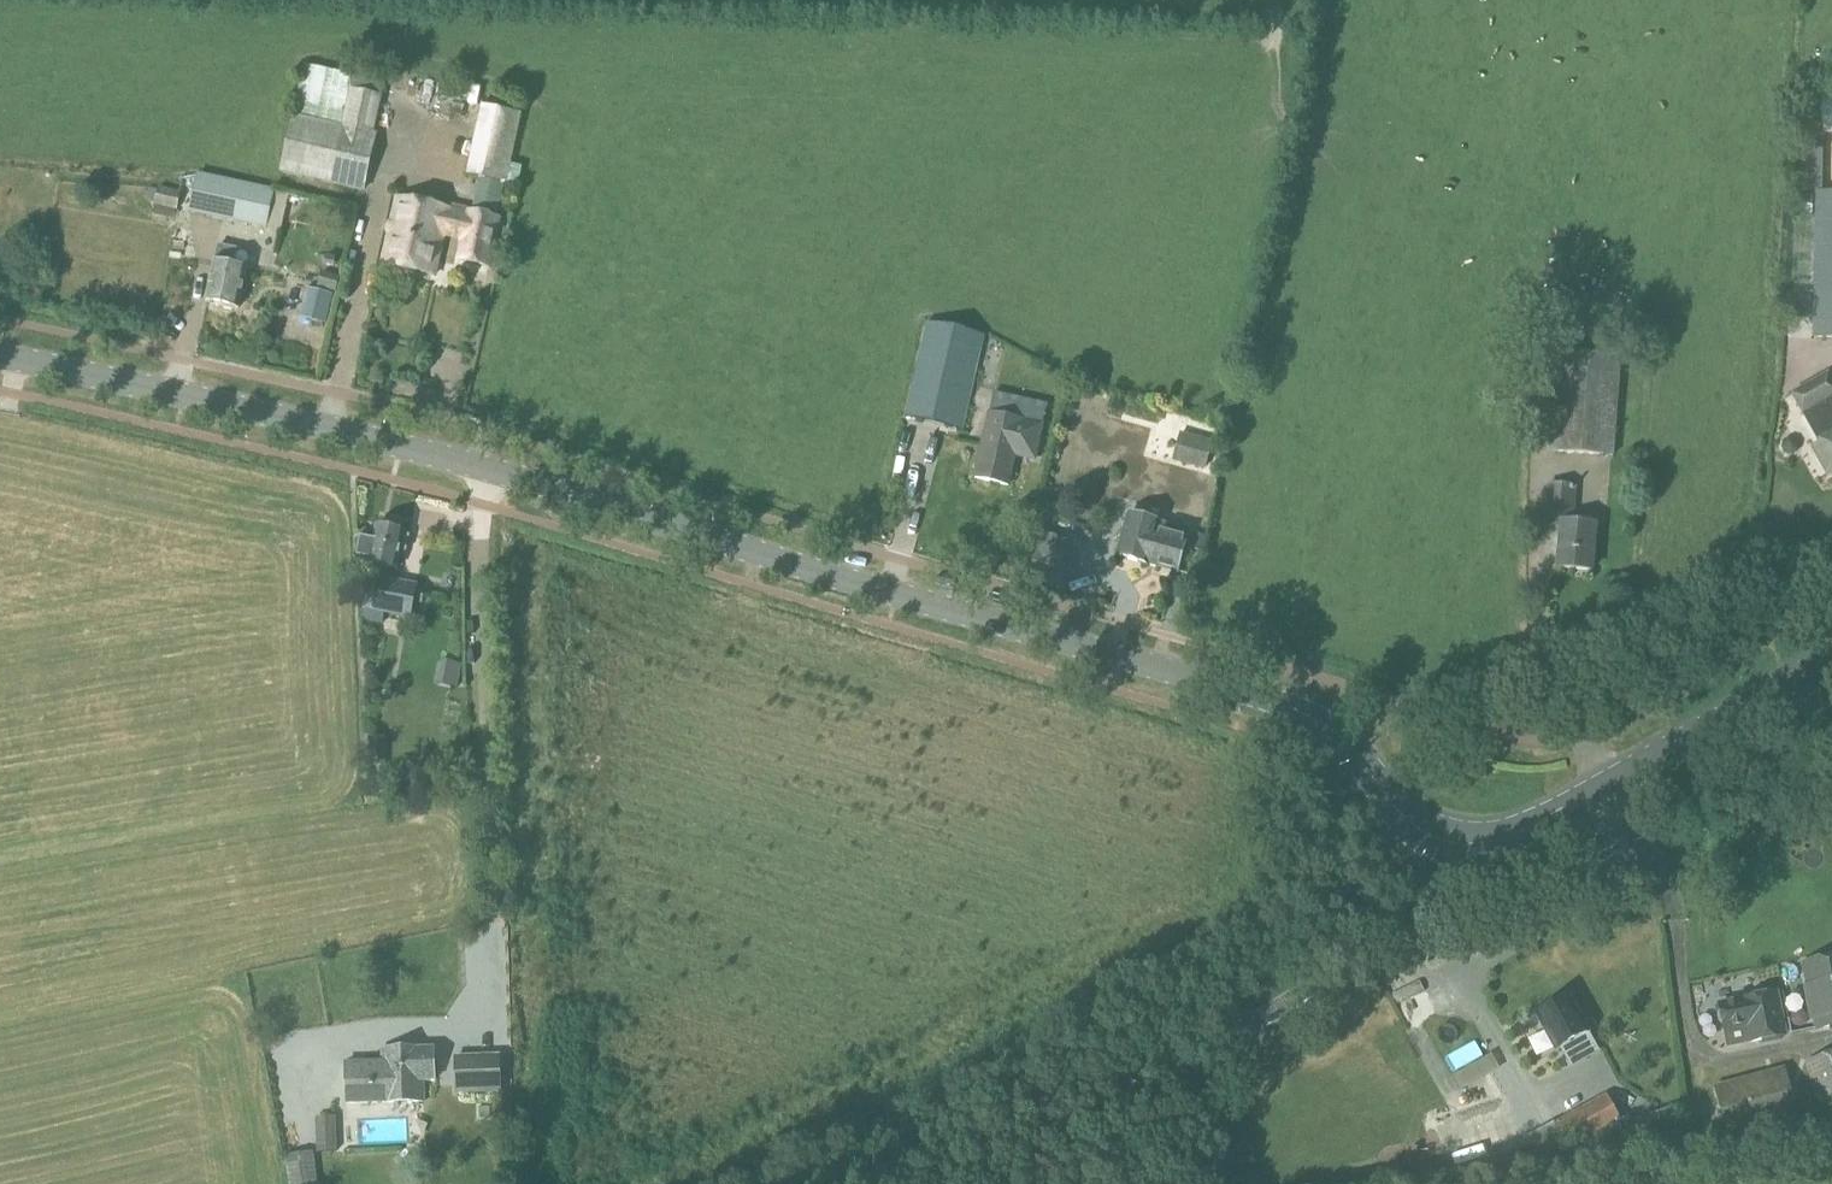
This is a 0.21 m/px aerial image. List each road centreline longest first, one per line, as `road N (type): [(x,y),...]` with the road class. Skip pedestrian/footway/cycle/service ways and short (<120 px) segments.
road 1 (secondary): [(0,357),(513,476),(833,578),(1162,669)]
road 2 (secondary): [(1742,709),(1543,820),(1466,844),(1421,830),(1356,752),(1313,717),(1162,669)]

